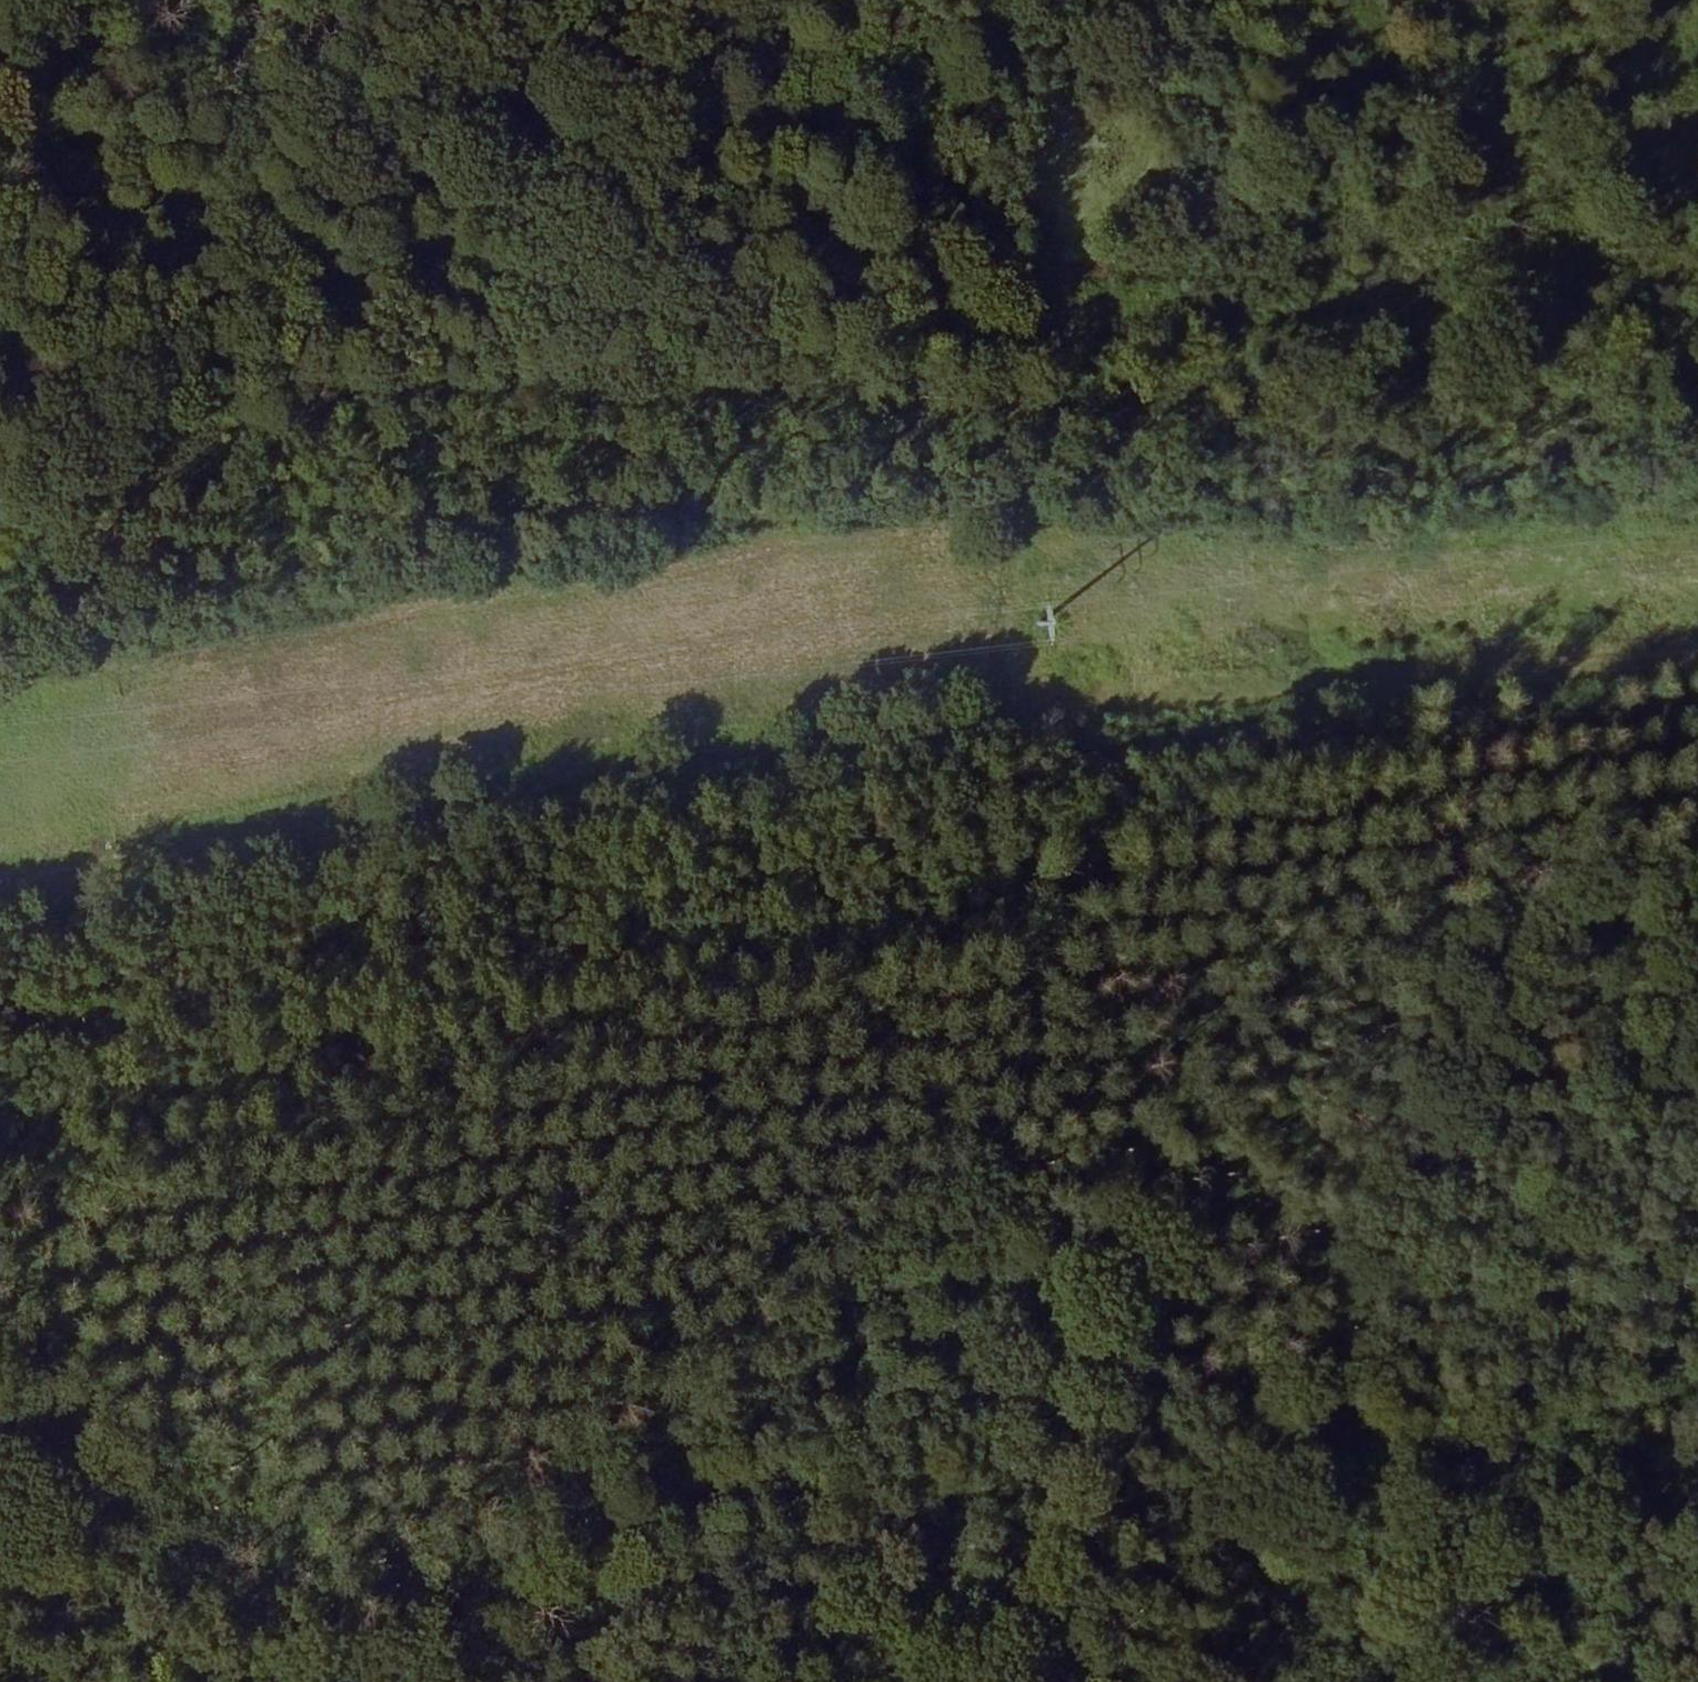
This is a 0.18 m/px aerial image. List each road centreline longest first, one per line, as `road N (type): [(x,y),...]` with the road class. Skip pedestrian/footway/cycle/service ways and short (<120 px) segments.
road 1 (track): [(0,851),(746,718),(1697,536)]
road 2 (track): [(0,164),(131,0)]

